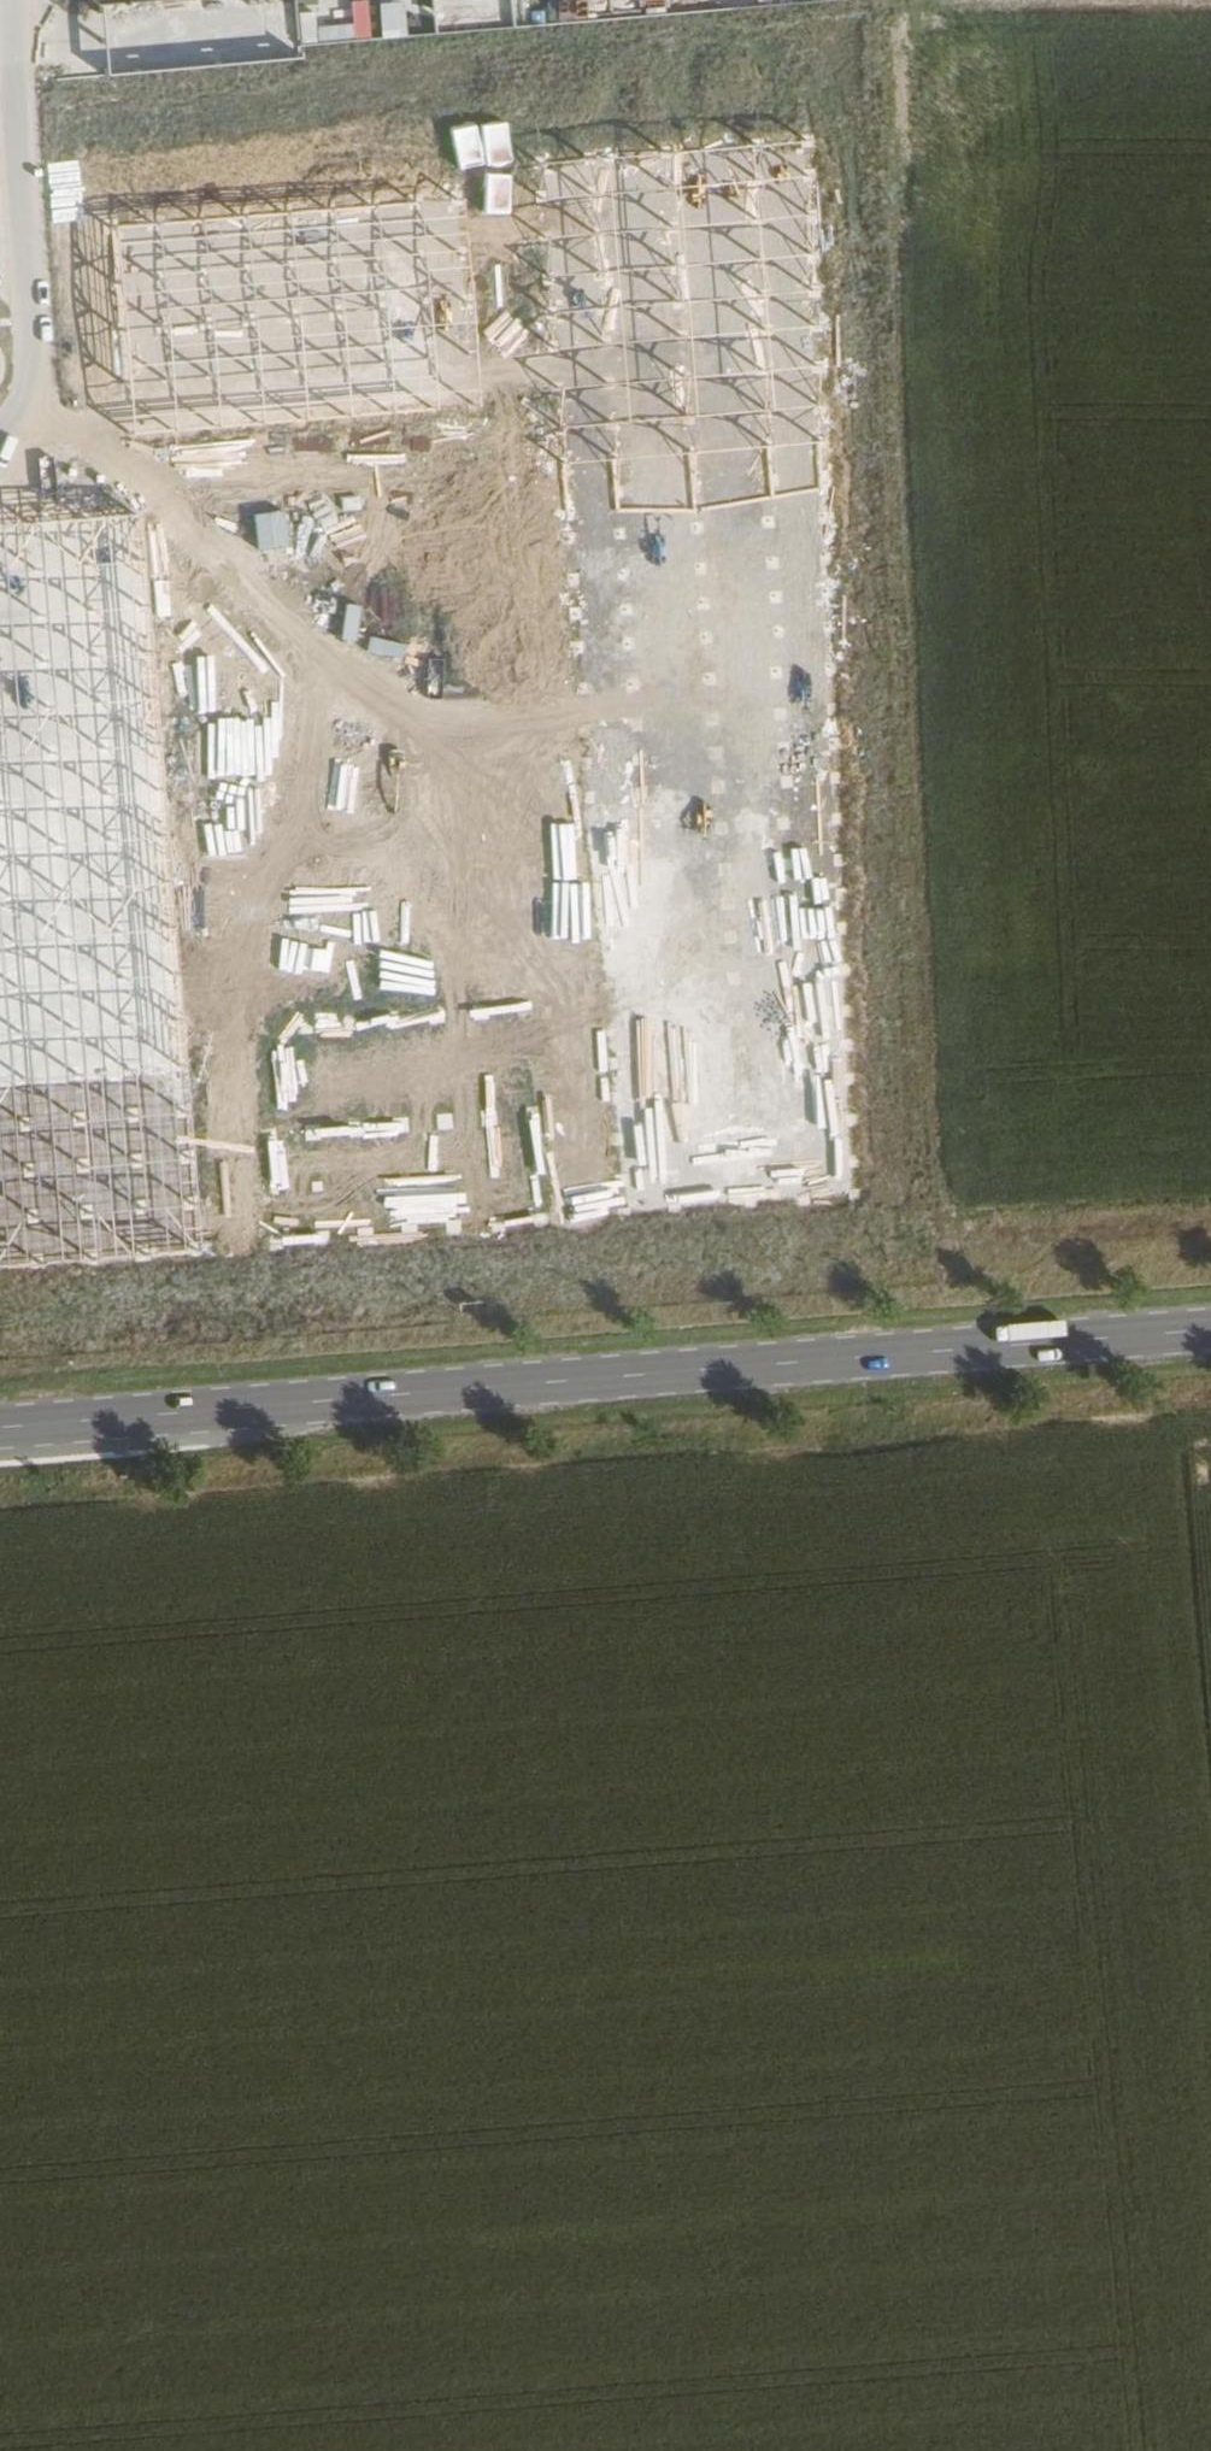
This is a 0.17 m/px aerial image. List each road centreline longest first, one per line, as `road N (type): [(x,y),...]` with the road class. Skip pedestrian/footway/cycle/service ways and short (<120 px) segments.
road 1 (primary): [(0,1426),(1210,1317)]
road 2 (unclassified): [(19,47),(39,388),(26,439),(0,449)]
road 3 (unclassified): [(19,47),(273,29)]

